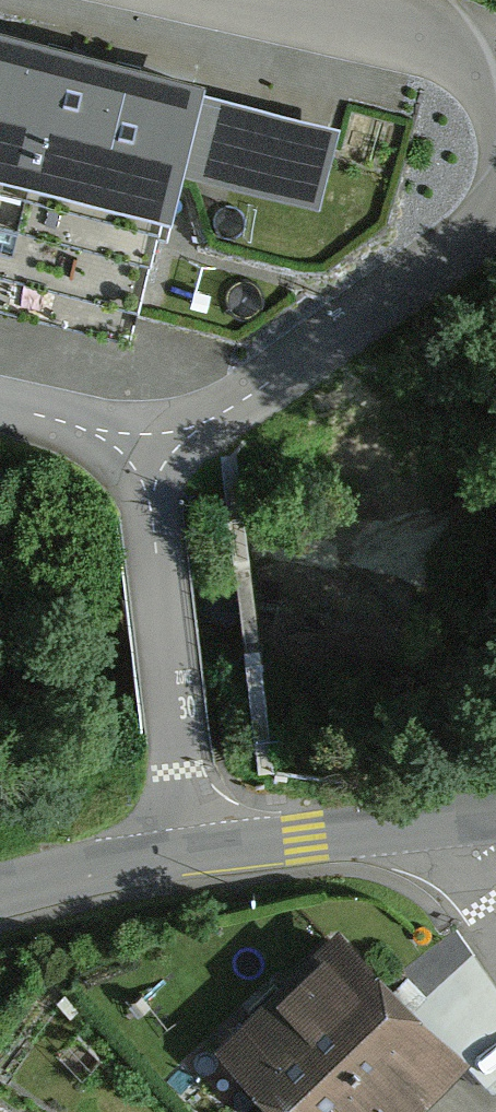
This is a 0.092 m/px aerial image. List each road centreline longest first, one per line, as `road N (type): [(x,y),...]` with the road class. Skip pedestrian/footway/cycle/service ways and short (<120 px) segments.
road 1 (residential): [(145,445),(359,323),(472,239),(495,197)]
road 2 (residential): [(192,858),(145,445)]
road 3 (residential): [(495,74),(467,48),(225,0)]
road 4 (unclassified): [(410,828),(192,858)]
road 5 (unclassified): [(192,858),(0,894)]
road 6 (residential): [(145,445),(0,403)]
road 7 (residential): [(410,828),(495,947)]

